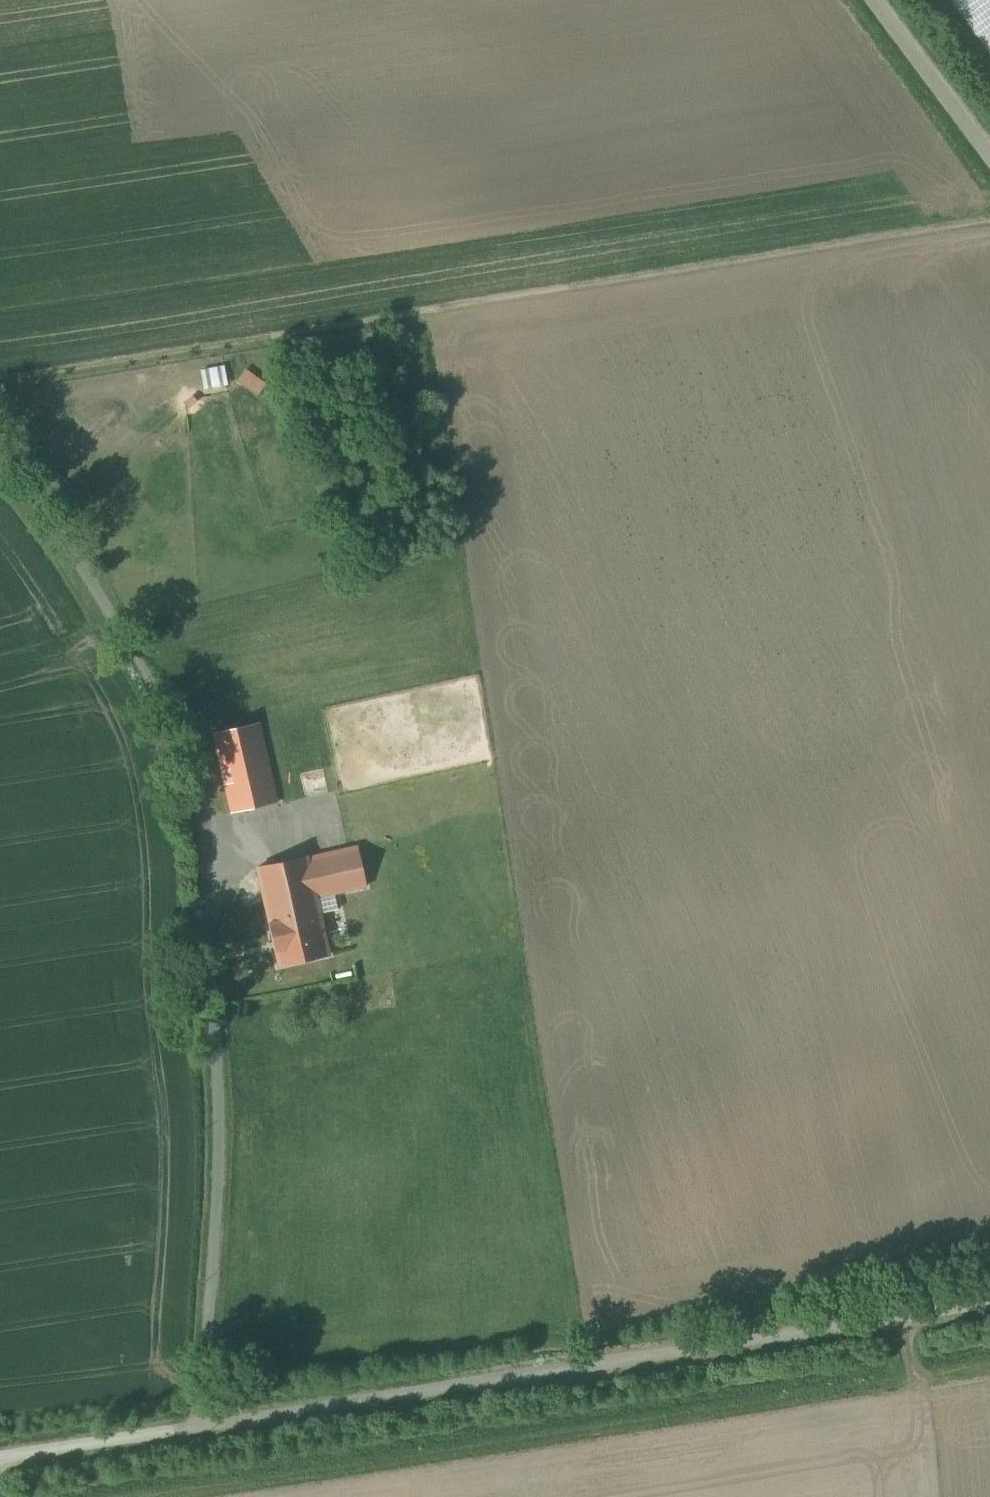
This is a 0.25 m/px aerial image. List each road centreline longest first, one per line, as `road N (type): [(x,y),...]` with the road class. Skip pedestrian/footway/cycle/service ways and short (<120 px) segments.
road 1 (unclassified): [(989,1304),(0,1457)]
road 2 (unclassified): [(871,0),(989,160)]

